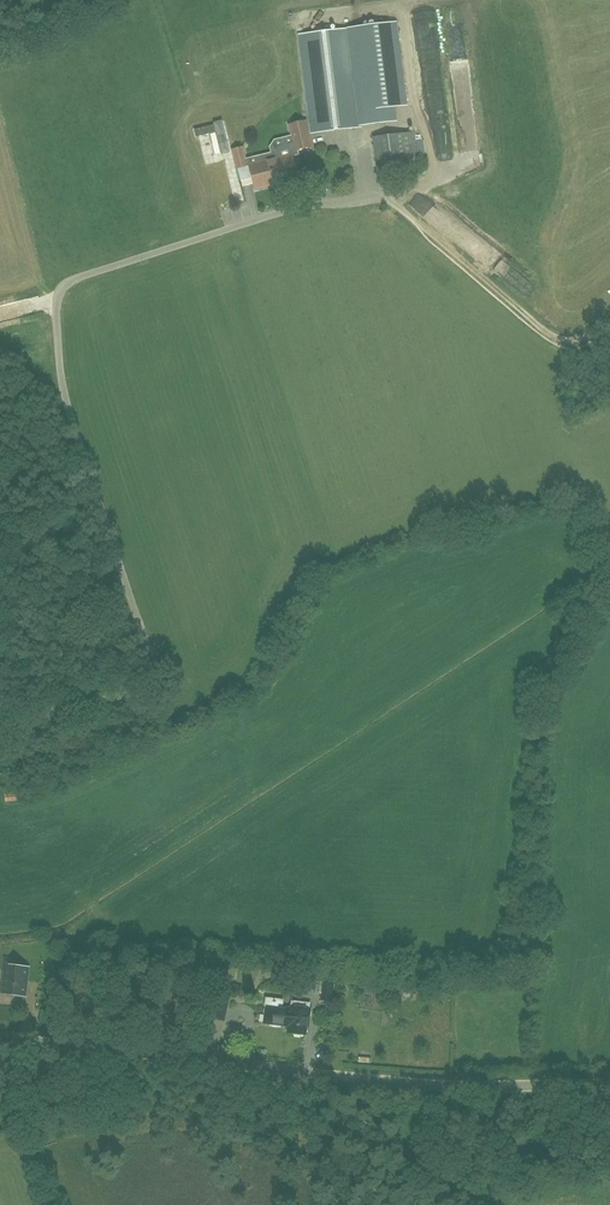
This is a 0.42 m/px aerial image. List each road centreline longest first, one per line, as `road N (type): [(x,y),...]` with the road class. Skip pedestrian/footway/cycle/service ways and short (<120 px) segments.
road 1 (unclassified): [(0,722),(126,693),(150,669),(59,375),(55,309),(64,285),(315,205),(385,200),(417,224)]
road 2 (unclassified): [(609,1087),(383,1083),(0,1037)]
road 3 (track): [(417,224),(552,338),(580,340),(609,320)]

